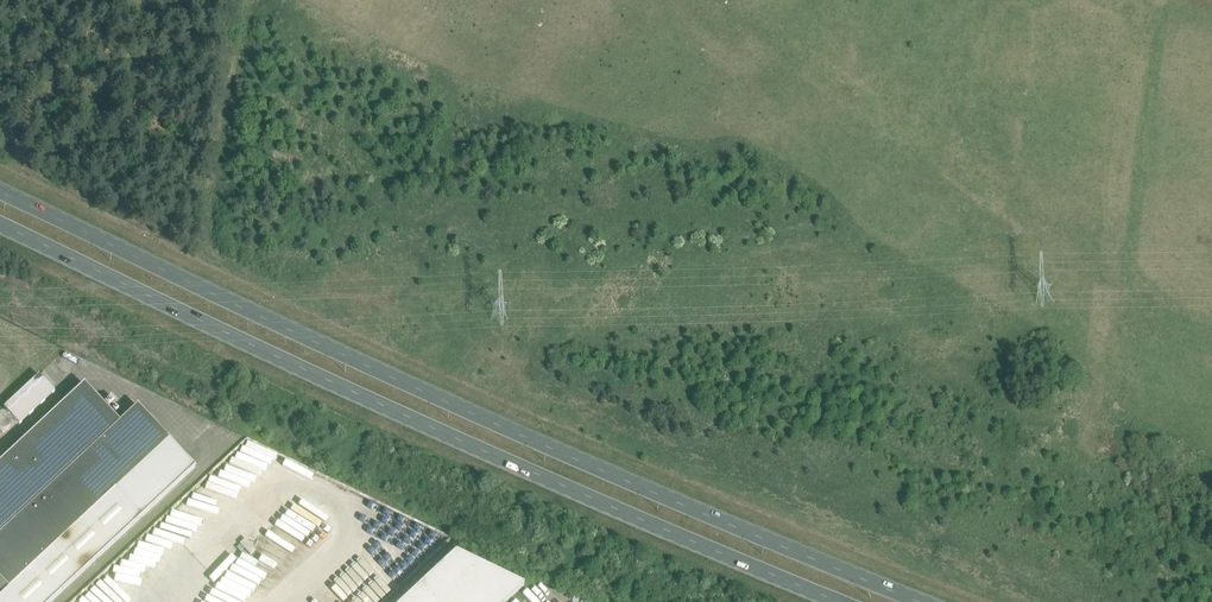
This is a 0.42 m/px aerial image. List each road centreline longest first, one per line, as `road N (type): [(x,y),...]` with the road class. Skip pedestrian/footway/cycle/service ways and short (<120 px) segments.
road 1 (primary): [(926,601),(452,403),(0,187)]
road 2 (primary): [(0,230),(441,433),(847,601)]

